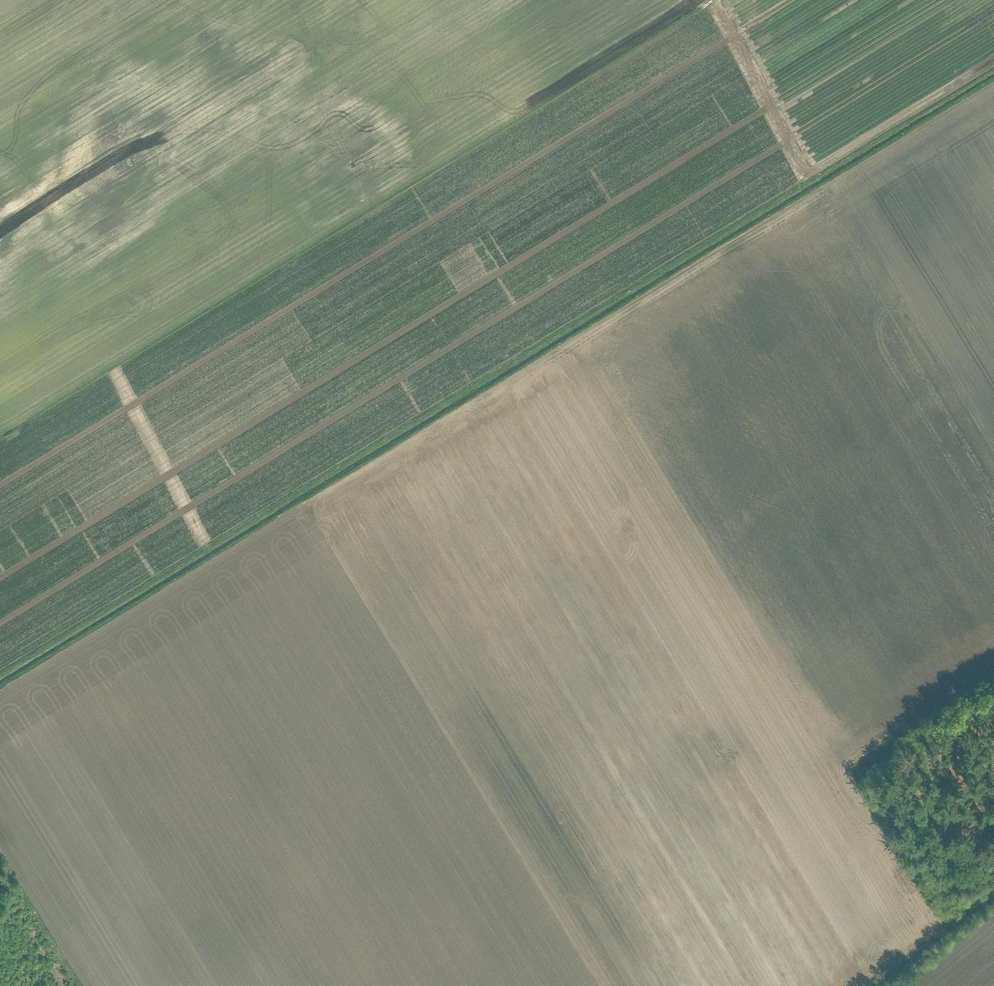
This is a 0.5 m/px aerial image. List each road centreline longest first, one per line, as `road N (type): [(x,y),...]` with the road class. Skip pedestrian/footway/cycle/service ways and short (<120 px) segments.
road 1 (track): [(875,985),(993,887)]

